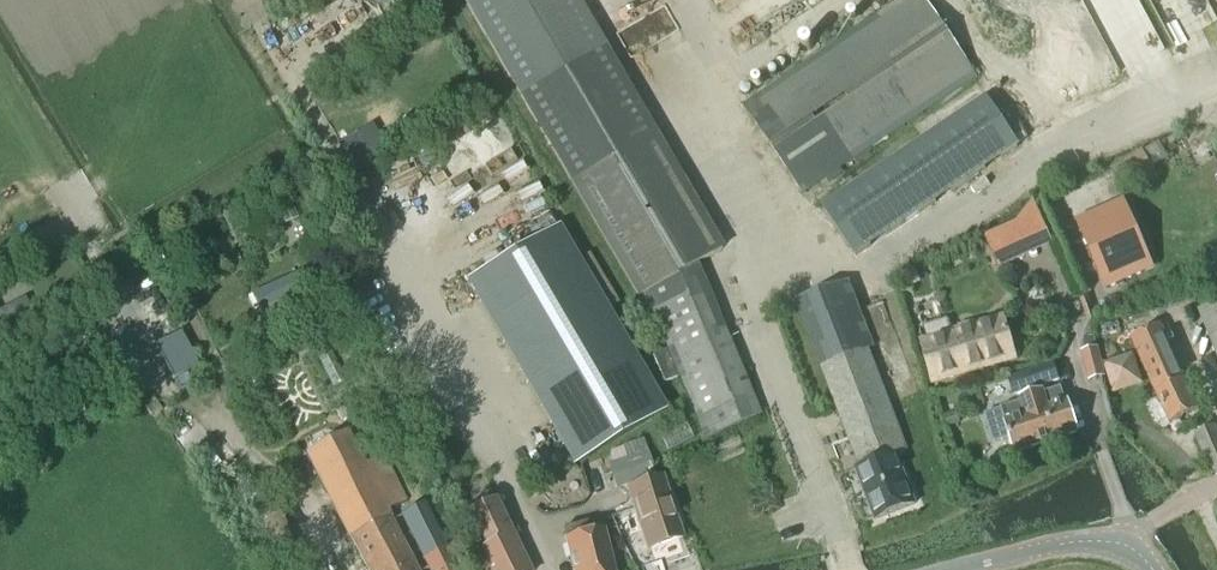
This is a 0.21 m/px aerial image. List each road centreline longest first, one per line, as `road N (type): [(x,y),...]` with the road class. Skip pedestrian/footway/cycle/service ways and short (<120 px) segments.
road 1 (tertiary): [(1156,569),(1128,546),(1102,541),(958,569)]

